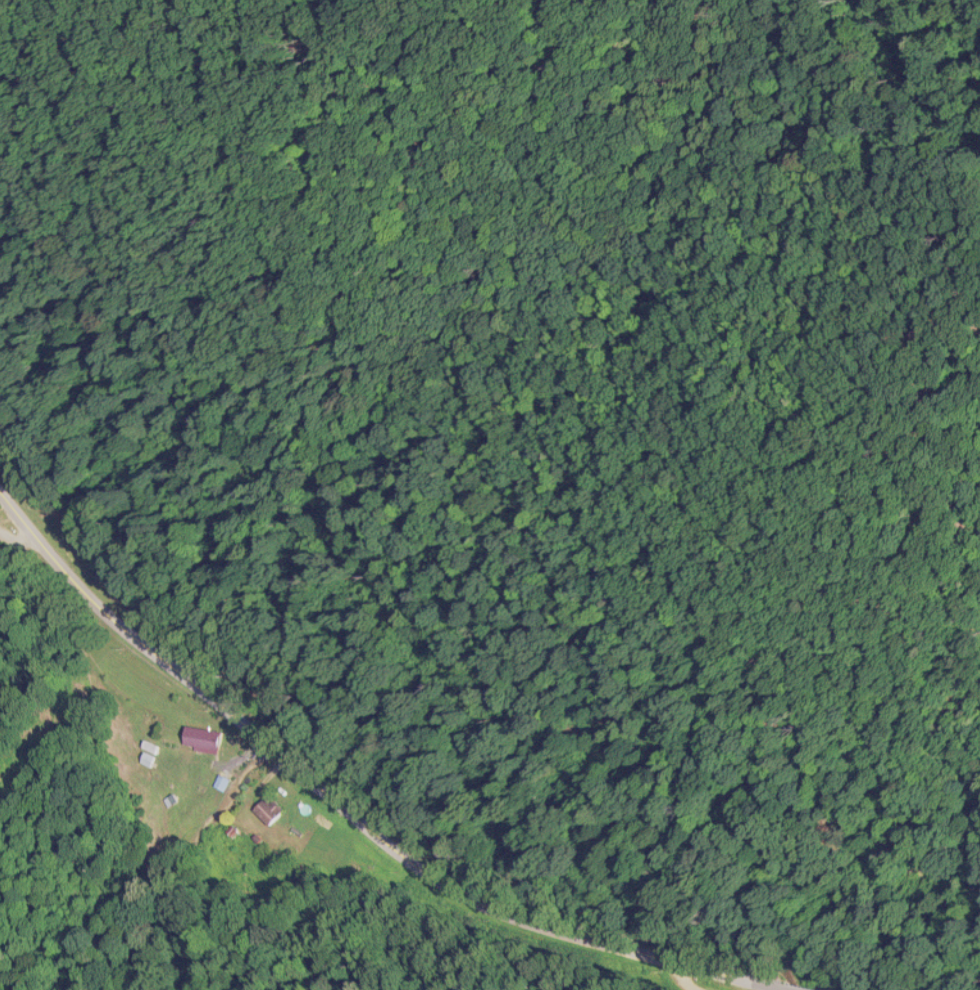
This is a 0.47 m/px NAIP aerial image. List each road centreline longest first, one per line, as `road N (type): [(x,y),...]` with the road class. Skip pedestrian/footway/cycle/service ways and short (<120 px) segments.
road 1 (secondary): [(777,984),(559,926),(488,902),(423,867),(127,630),(0,489)]

